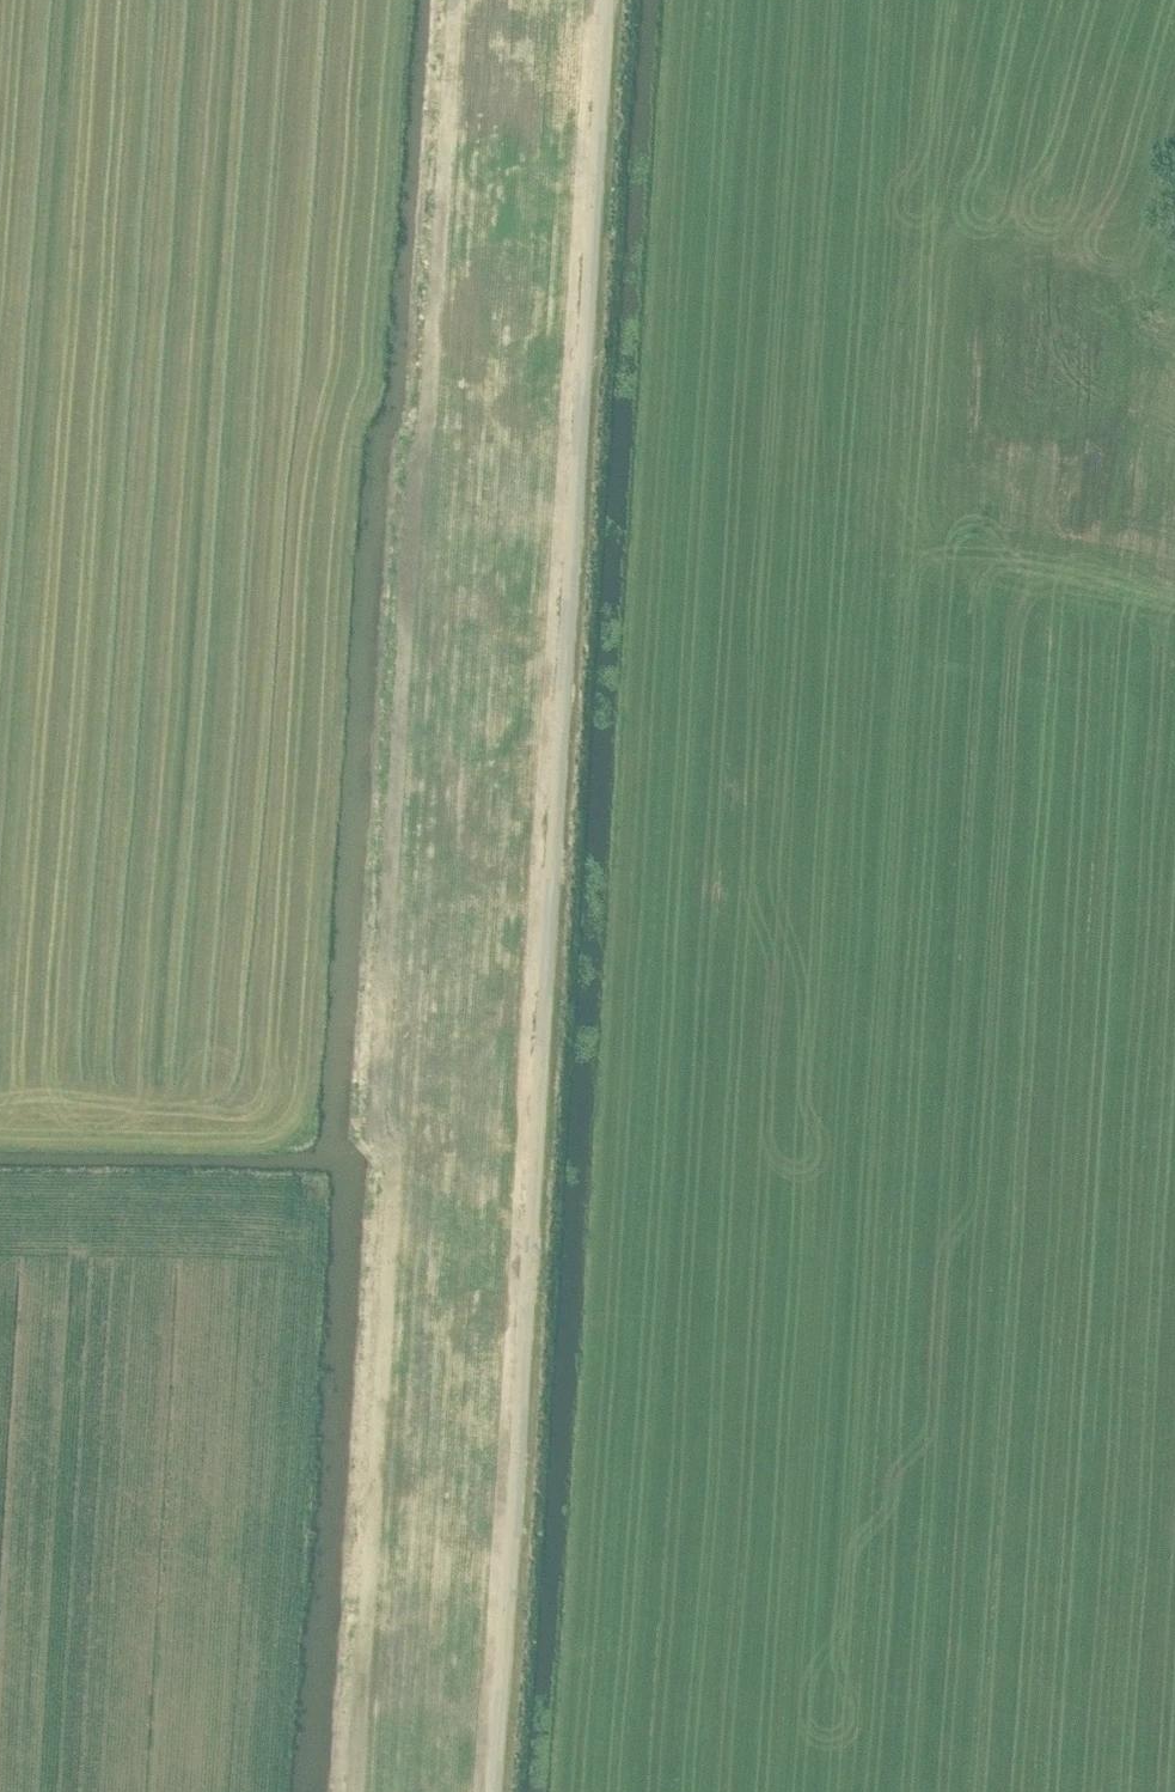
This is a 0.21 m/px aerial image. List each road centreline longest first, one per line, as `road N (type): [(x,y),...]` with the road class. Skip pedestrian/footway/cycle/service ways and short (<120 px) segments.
road 1 (unclassified): [(491,1791),(534,1256),(608,0)]

